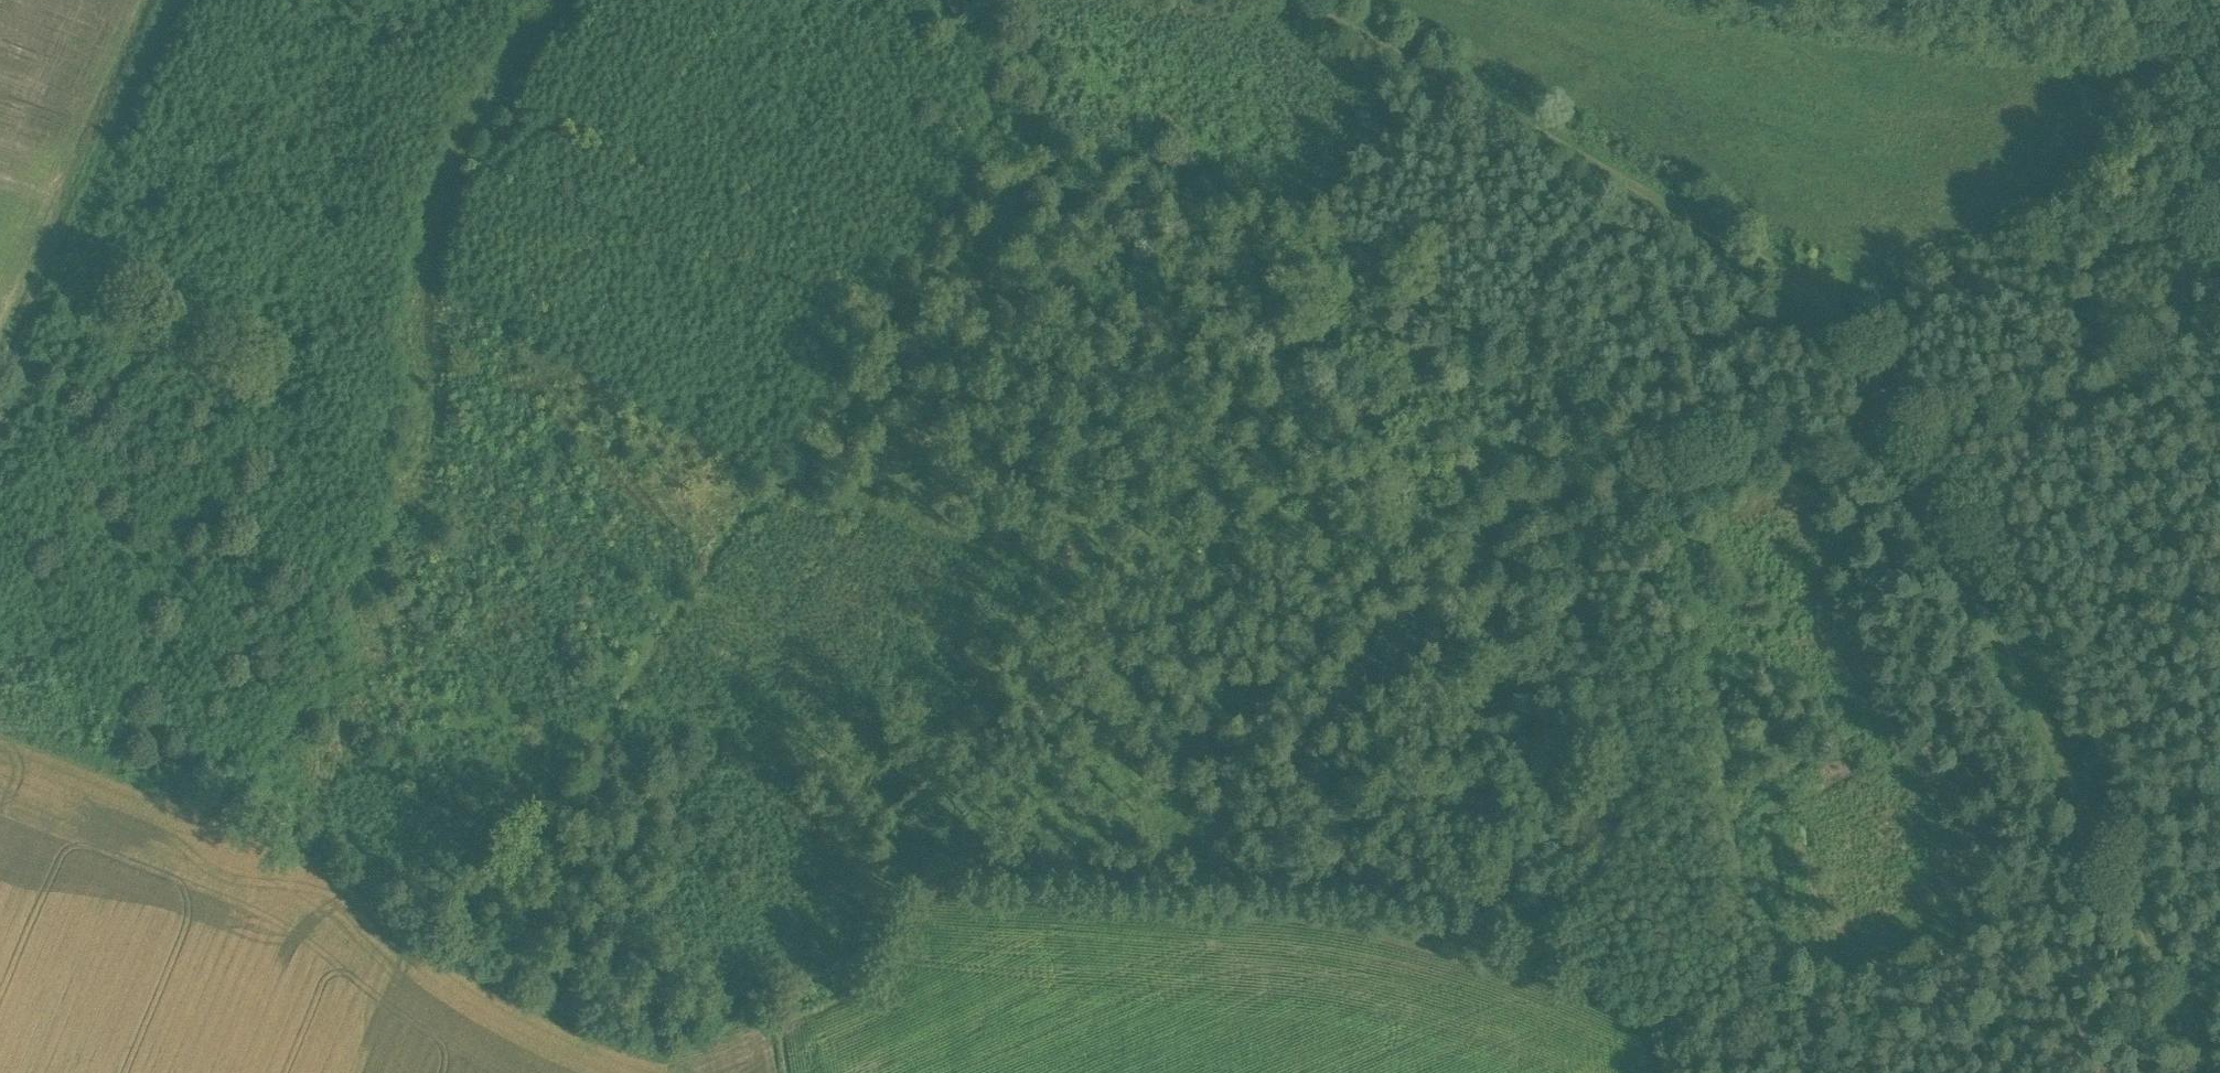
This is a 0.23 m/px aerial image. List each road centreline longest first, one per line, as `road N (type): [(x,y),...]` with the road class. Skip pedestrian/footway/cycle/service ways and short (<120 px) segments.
road 1 (track): [(2219,1061),(1892,410),(1800,288),(1749,252),(1269,0)]

